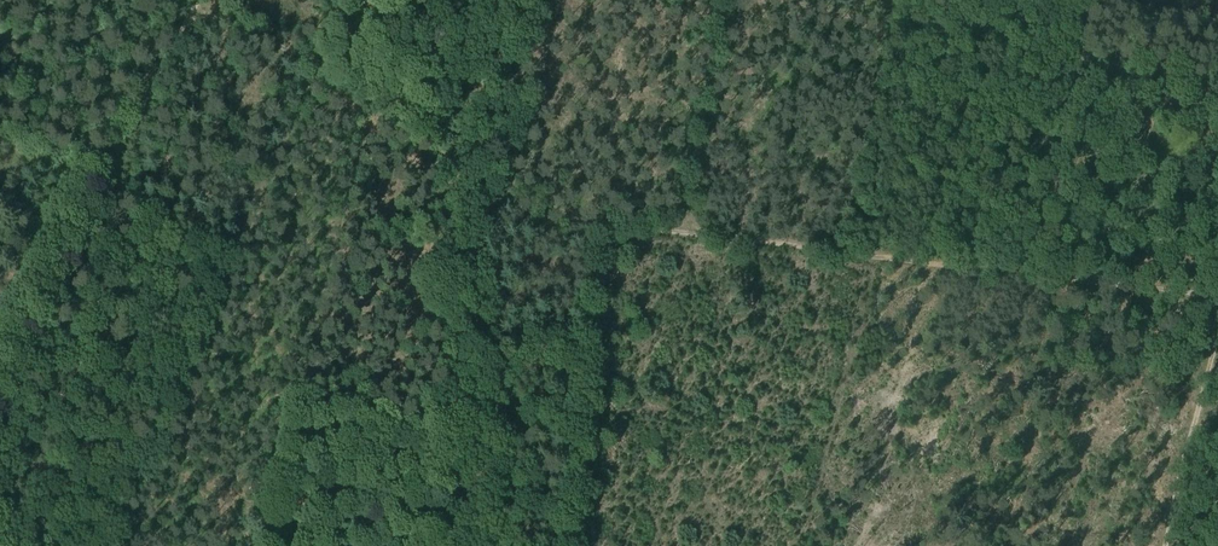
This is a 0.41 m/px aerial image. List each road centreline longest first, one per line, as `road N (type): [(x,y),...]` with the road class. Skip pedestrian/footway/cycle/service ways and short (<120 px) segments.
road 1 (track): [(193,10),(312,65),(537,211),(1217,295)]
road 2 (track): [(198,0),(0,396)]
road 3 (track): [(1164,545),(1217,319)]

